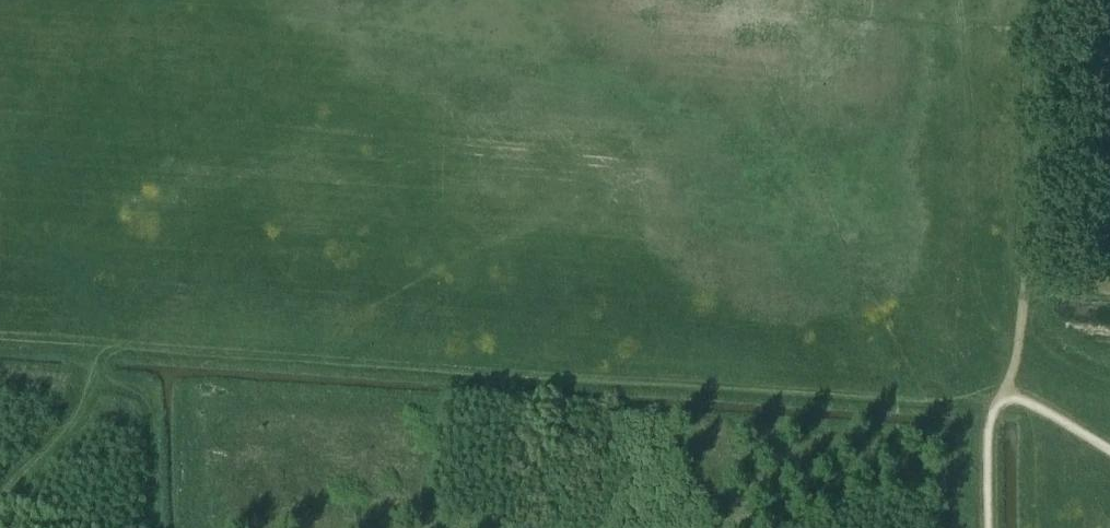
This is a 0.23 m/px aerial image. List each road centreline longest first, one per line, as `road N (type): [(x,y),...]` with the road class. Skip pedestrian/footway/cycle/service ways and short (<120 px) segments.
road 1 (track): [(1008,383),(937,402),(0,343)]
road 2 (track): [(1000,404),(1019,346),(1034,0)]
road 3 (track): [(1008,383),(974,286),(957,0)]
road 4 (track): [(0,502),(63,432),(90,380),(93,349)]

